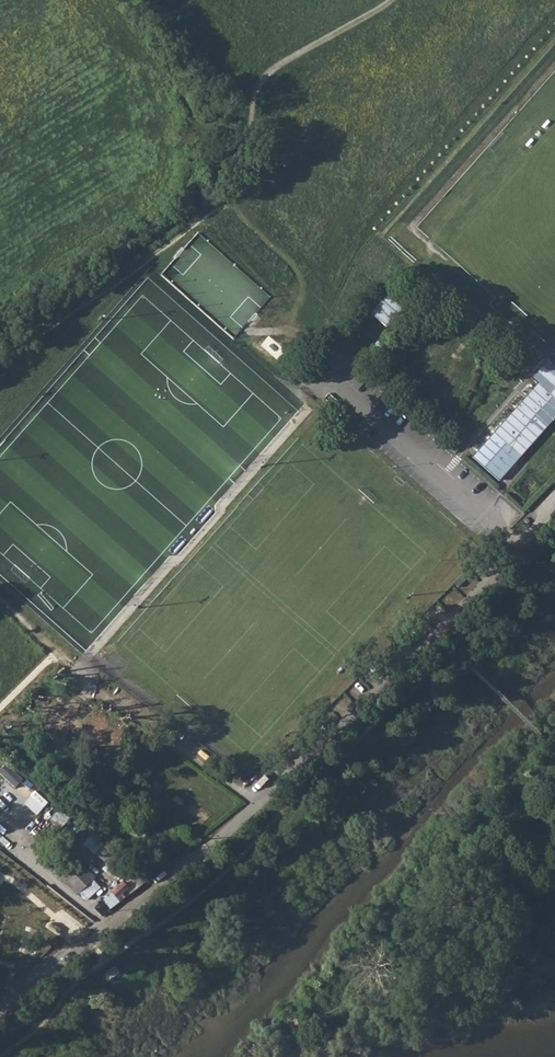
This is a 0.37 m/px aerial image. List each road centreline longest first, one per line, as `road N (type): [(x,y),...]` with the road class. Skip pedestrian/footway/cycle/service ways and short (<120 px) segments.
road 1 (track): [(405,0),(344,179),(327,264),(334,373)]

